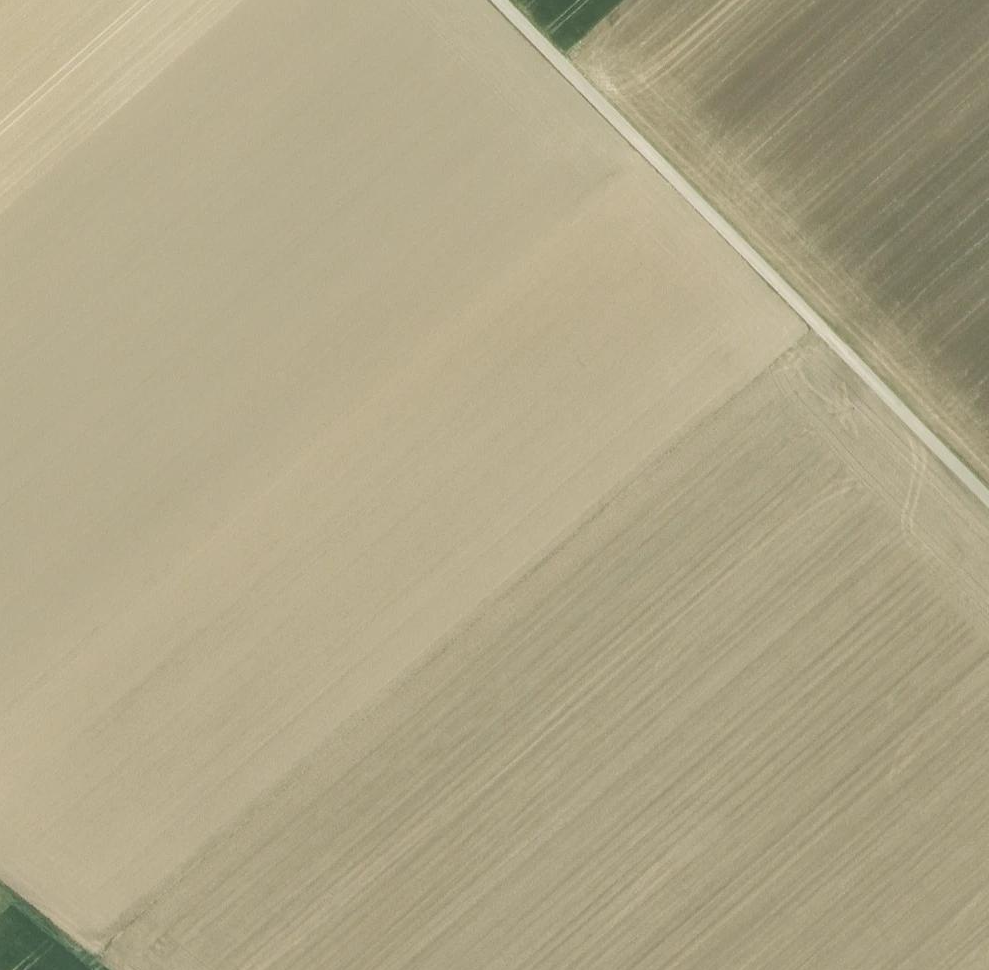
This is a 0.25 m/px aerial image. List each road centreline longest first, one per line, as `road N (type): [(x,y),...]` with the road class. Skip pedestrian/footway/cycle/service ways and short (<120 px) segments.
road 1 (track): [(497,0),(988,503)]
road 2 (track): [(0,890),(101,969)]

